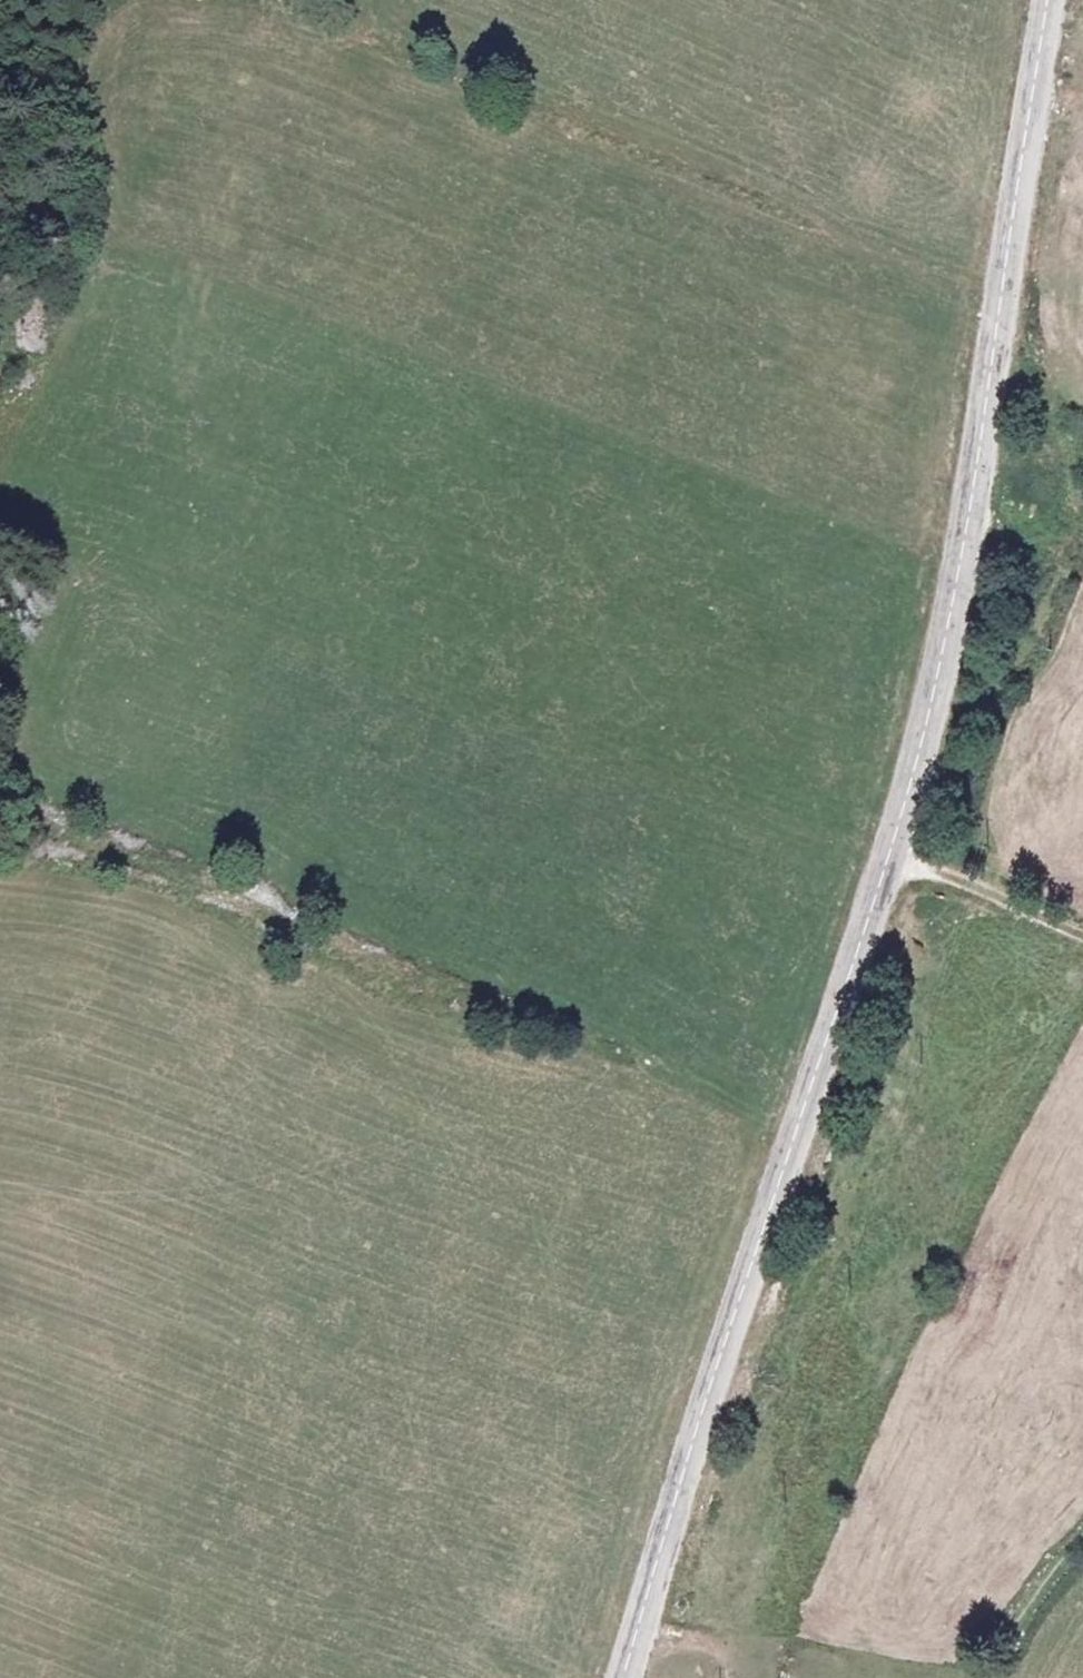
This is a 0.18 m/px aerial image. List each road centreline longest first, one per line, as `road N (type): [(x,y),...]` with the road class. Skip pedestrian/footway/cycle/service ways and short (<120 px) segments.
road 1 (tertiary): [(625,1677),(923,753),(969,537),(1052,0)]
road 2 (track): [(1082,939),(987,892),(890,865)]

